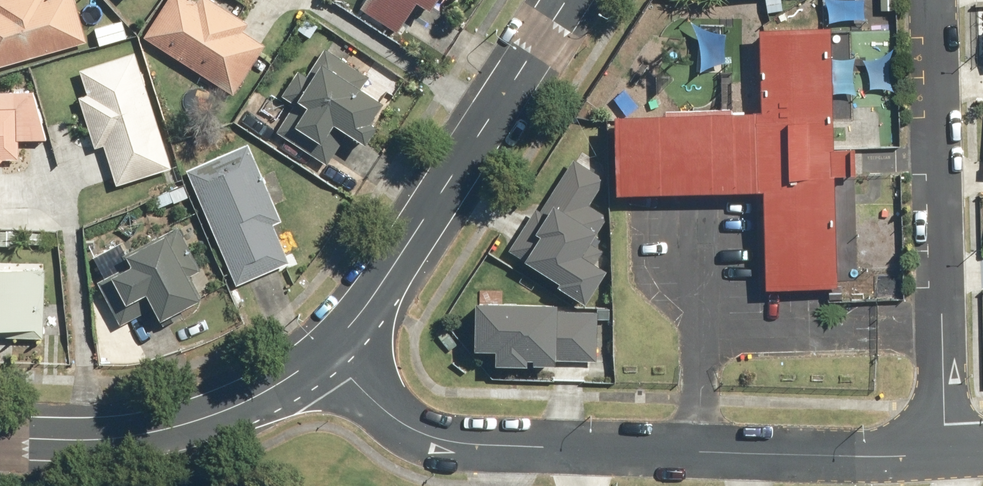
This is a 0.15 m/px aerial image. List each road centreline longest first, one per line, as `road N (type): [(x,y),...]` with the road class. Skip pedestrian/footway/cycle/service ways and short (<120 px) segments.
road 1 (residential): [(937,0),(946,450)]
road 2 (unclassified): [(333,348),(411,245),(568,0)]
road 3 (unclassified): [(0,439),(173,433),(294,380),(333,348)]
road 4 (residential): [(584,446),(467,441),(416,422),(374,393),(333,348)]
road 5 (residential): [(946,450),(739,452)]
road 6 (residential): [(739,452),(584,446)]

